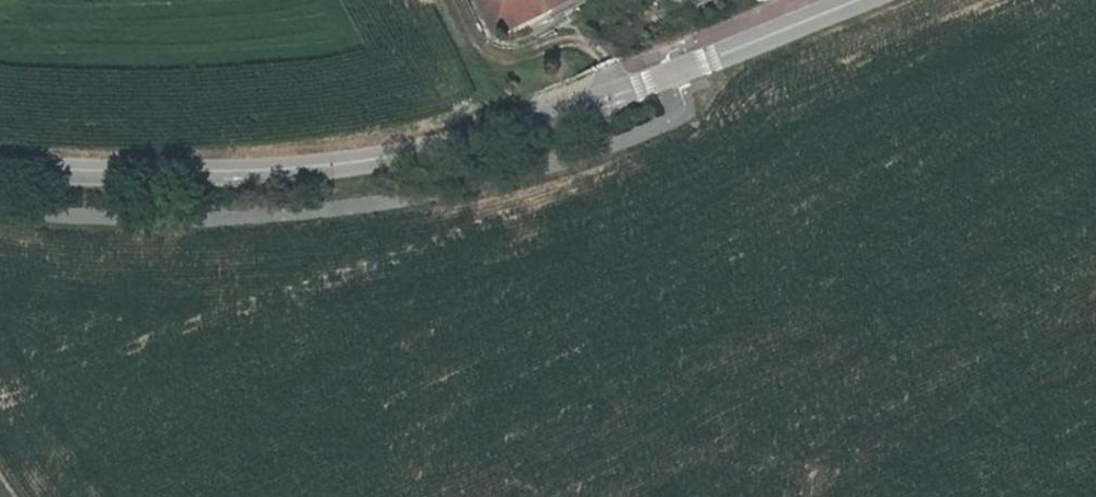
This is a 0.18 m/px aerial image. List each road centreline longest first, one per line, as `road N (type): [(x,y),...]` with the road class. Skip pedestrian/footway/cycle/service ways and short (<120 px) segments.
road 1 (residential): [(842,0),(667,70),(358,163),(145,174),(0,165)]

